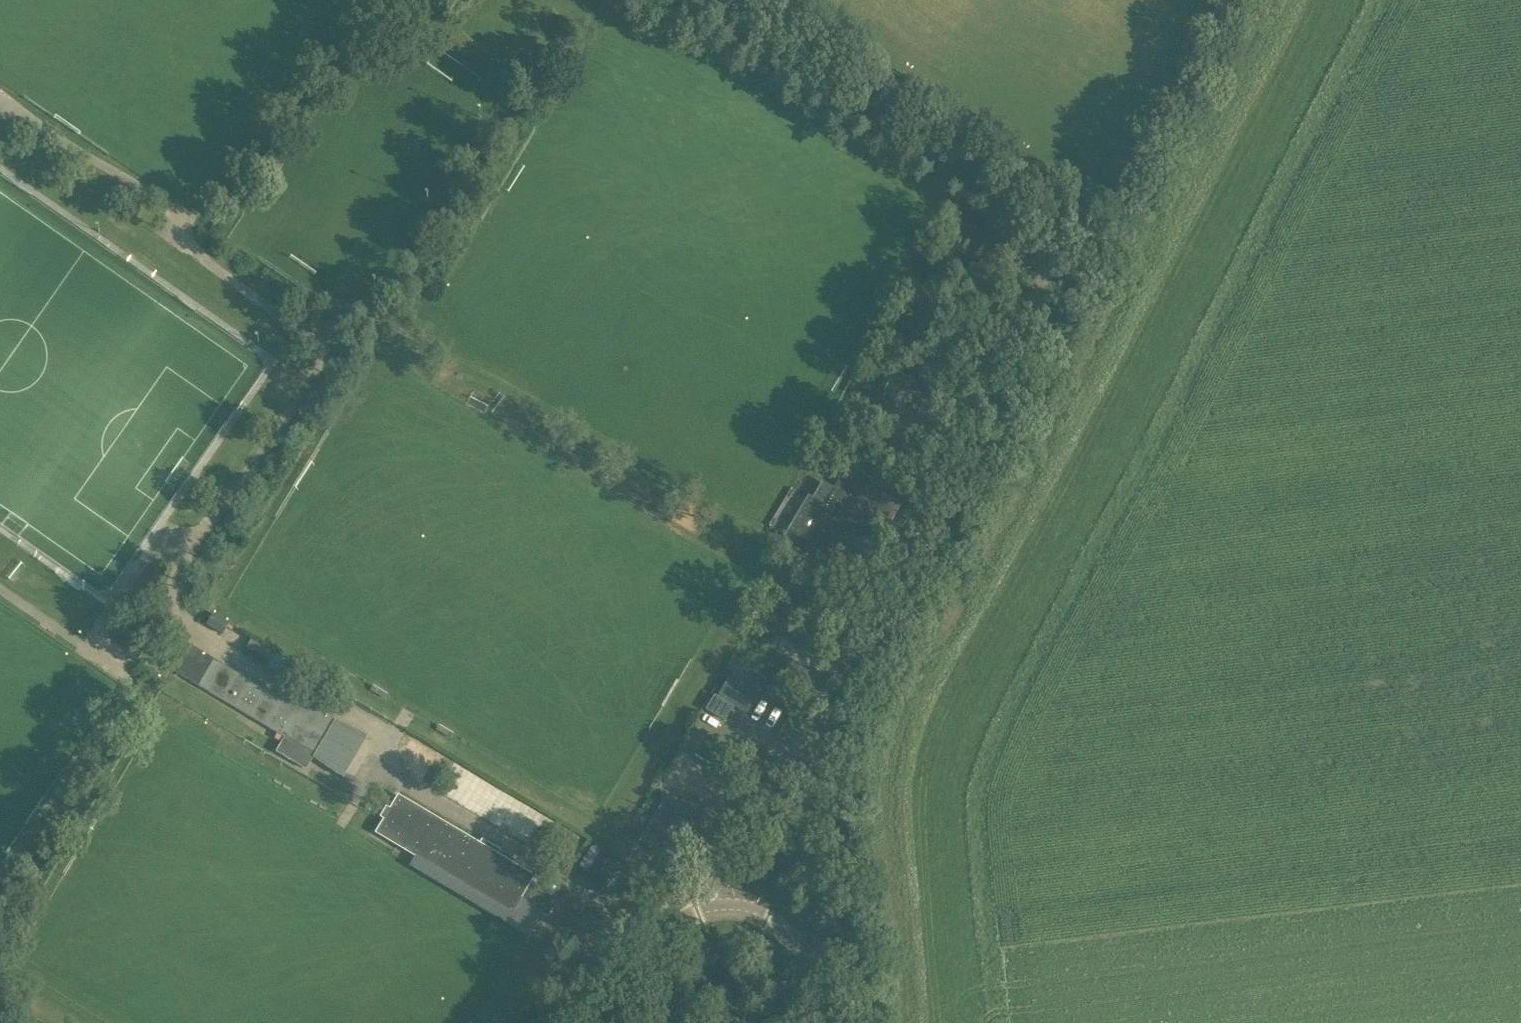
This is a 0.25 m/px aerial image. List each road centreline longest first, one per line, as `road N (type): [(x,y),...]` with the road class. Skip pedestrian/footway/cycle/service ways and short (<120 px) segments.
road 1 (unclassified): [(735,909),(717,860),(797,744),(1092,214)]
road 2 (track): [(1219,0),(1092,214)]
road 3 (unclassified): [(601,1022),(663,935),(704,912),(735,909)]
road 4 (unclassified): [(735,909),(790,936),(822,983),(833,1022)]

